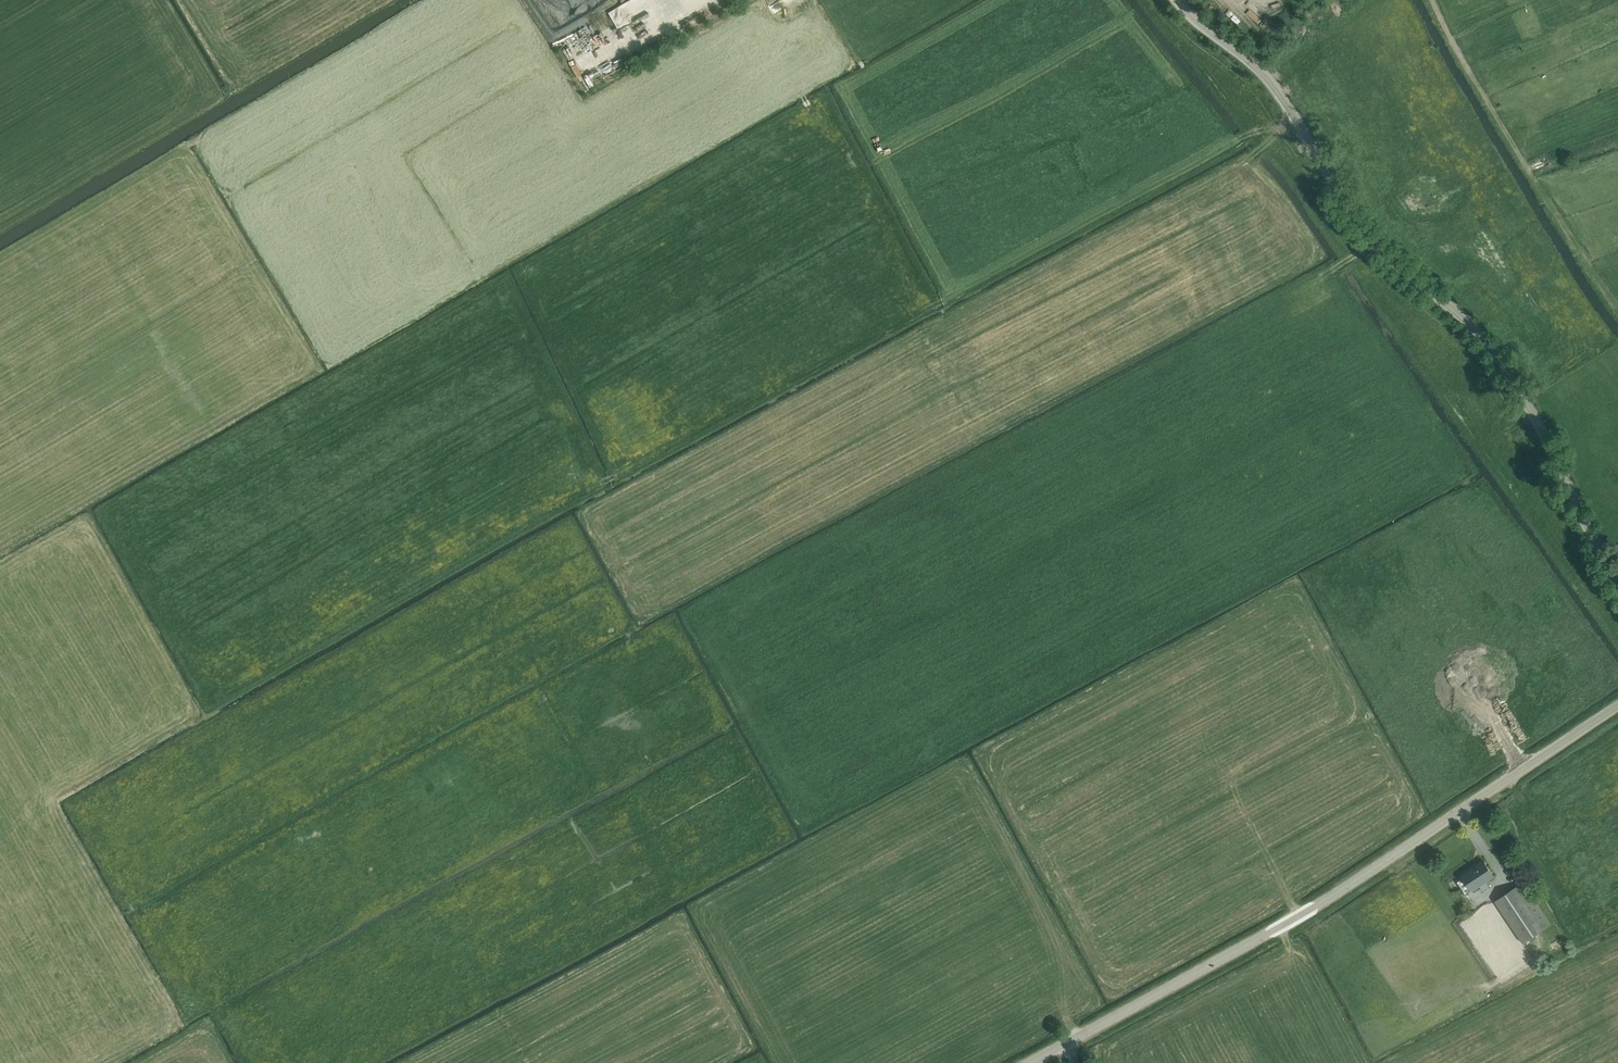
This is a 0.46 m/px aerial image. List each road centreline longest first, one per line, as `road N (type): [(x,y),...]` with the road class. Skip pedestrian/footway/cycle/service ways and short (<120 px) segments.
road 1 (unclassified): [(1617,584),(1541,415),(1513,371),(1385,249),(1266,74),(1175,0)]
road 2 (unclassified): [(1032,1062),(1343,892),(1617,706)]

